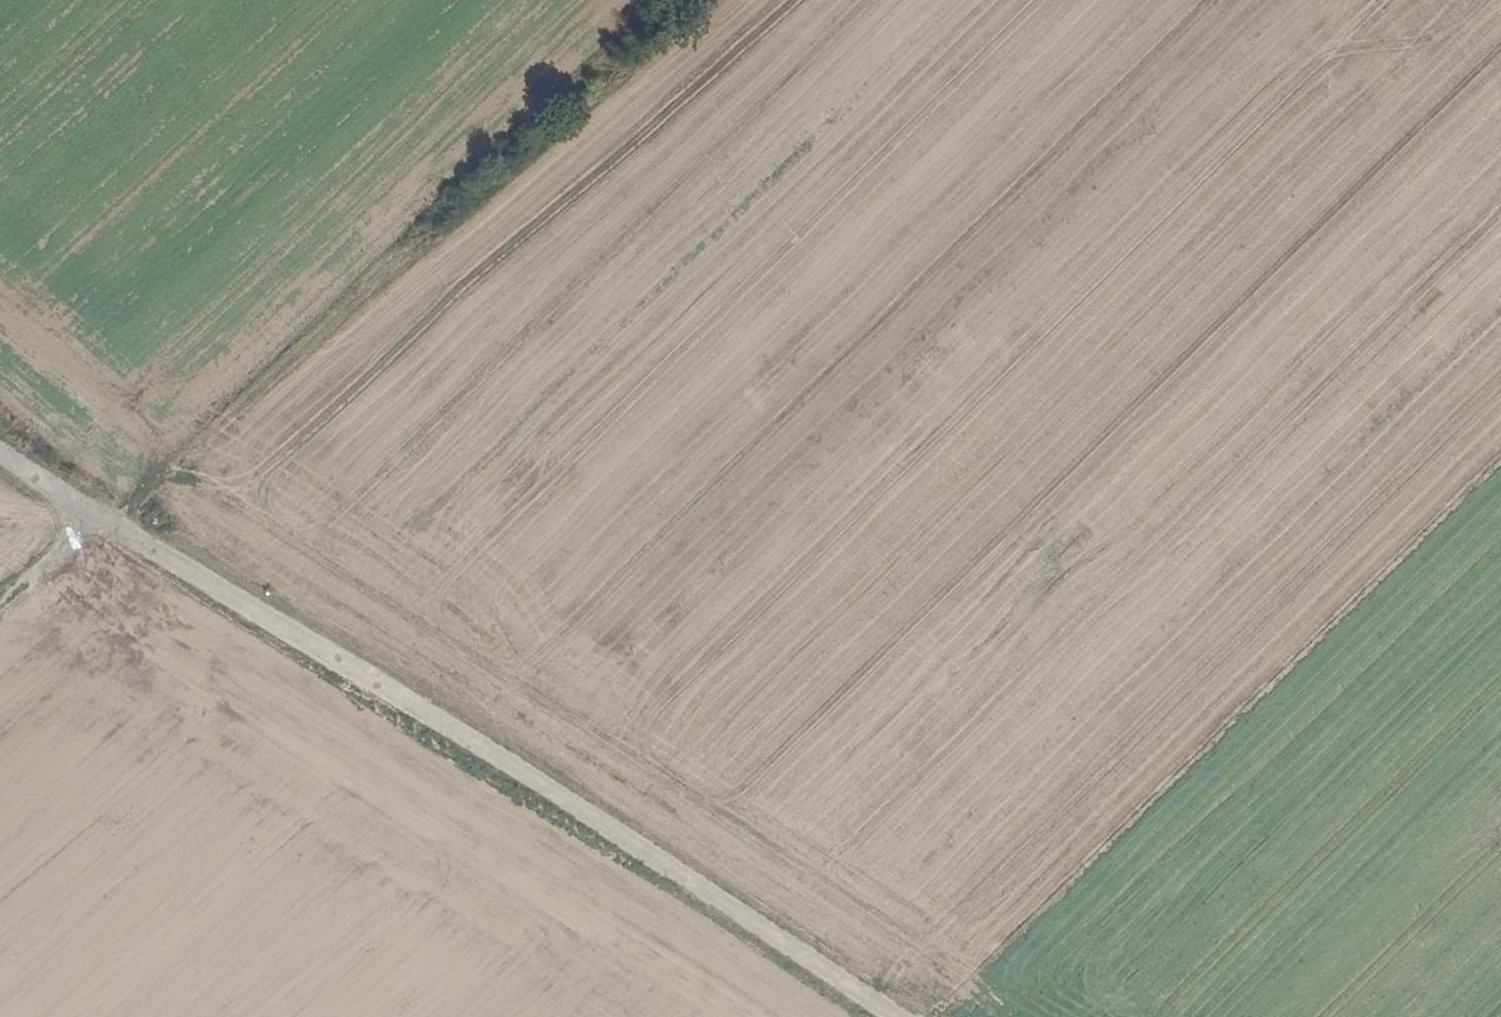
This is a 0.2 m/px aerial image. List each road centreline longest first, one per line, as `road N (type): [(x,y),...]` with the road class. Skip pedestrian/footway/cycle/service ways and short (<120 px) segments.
road 1 (track): [(100,523),(393,688),(899,1016)]
road 2 (track): [(0,604),(100,523)]
road 3 (track): [(0,450),(100,523)]
road 4 (track): [(100,523),(196,445)]

